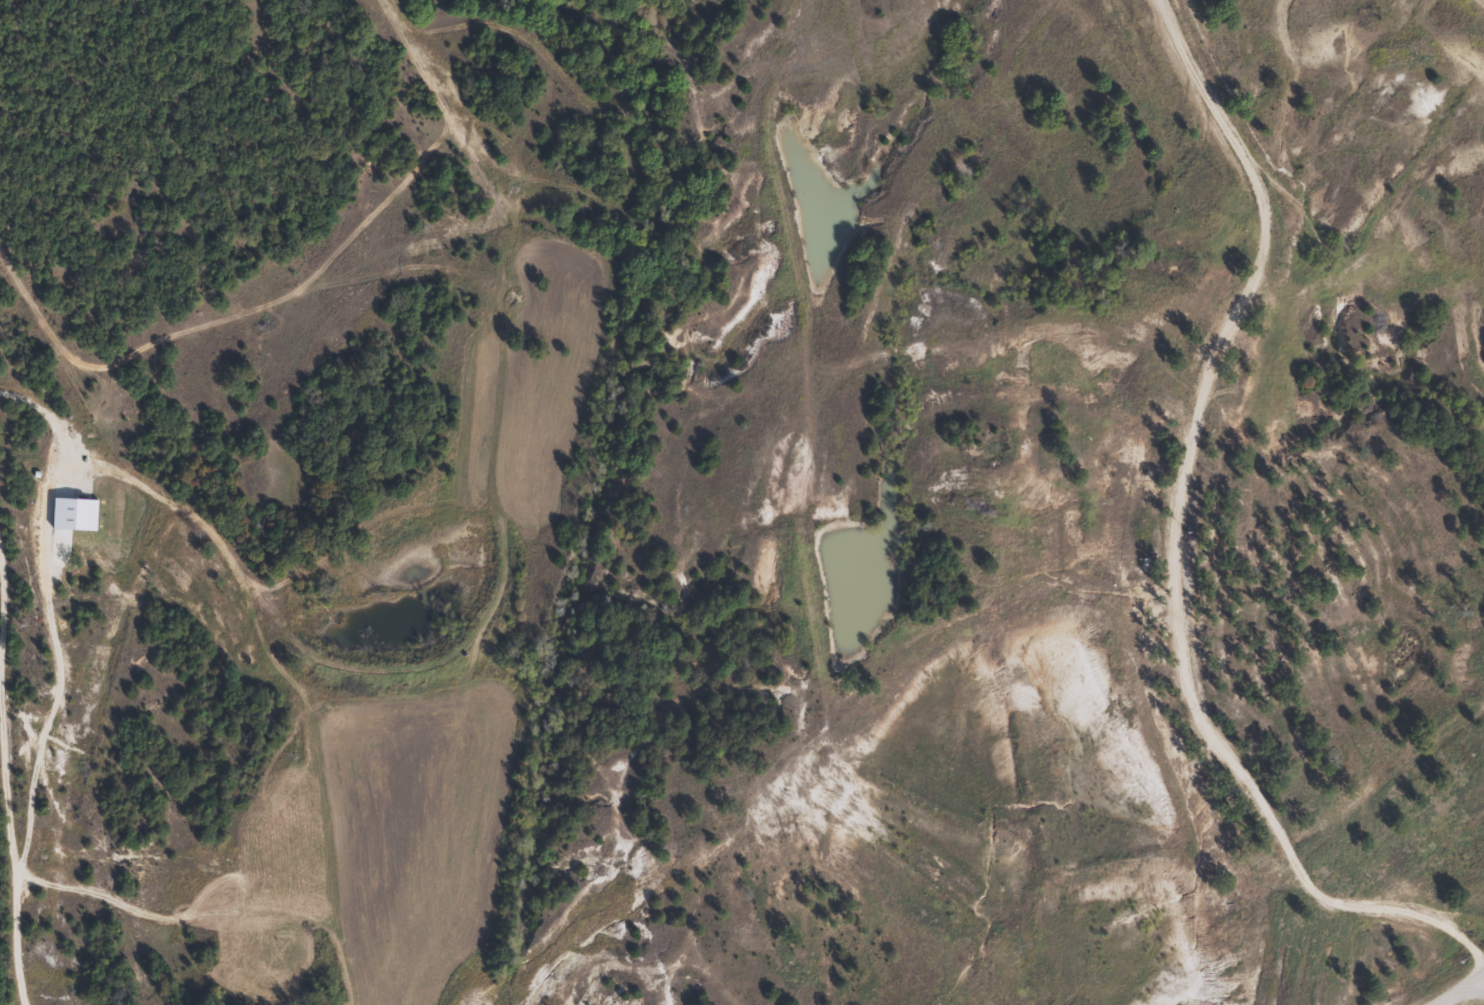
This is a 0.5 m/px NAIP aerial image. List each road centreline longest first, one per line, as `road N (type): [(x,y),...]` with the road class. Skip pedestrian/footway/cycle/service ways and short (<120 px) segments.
road 1 (residential): [(1483,973),(1330,887),(1223,748),(1172,554),(1177,410),(1238,297),(1258,164),(1233,107),(1156,25),(1144,0)]
road 2 (residential): [(0,632),(18,918),(38,1004)]

